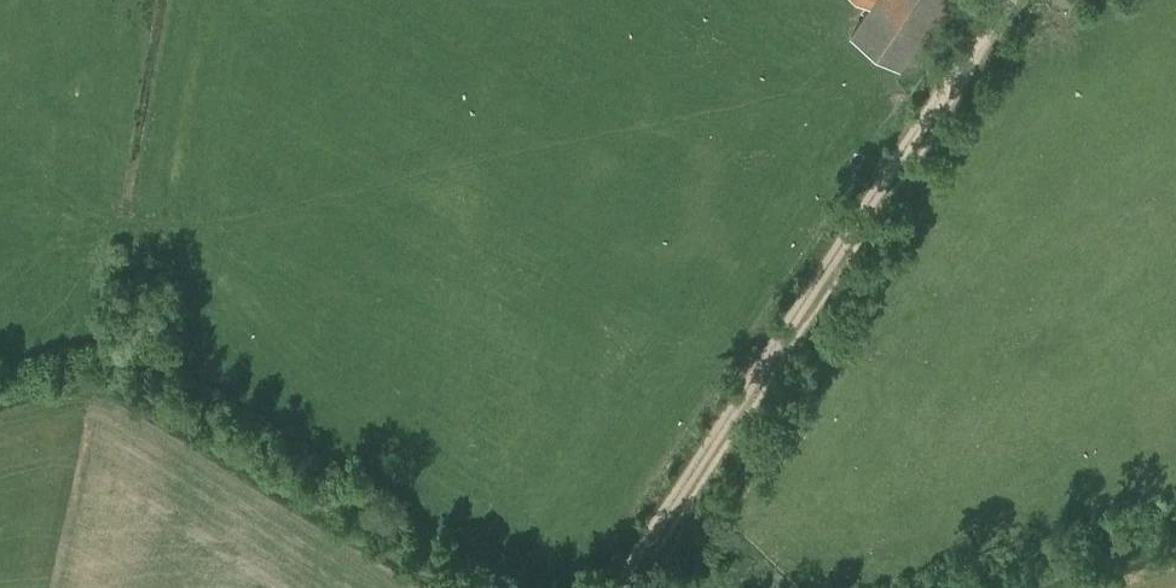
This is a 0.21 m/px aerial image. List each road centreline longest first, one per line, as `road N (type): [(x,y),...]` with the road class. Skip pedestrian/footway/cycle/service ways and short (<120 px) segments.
road 1 (track): [(1002,0),(615,587)]

